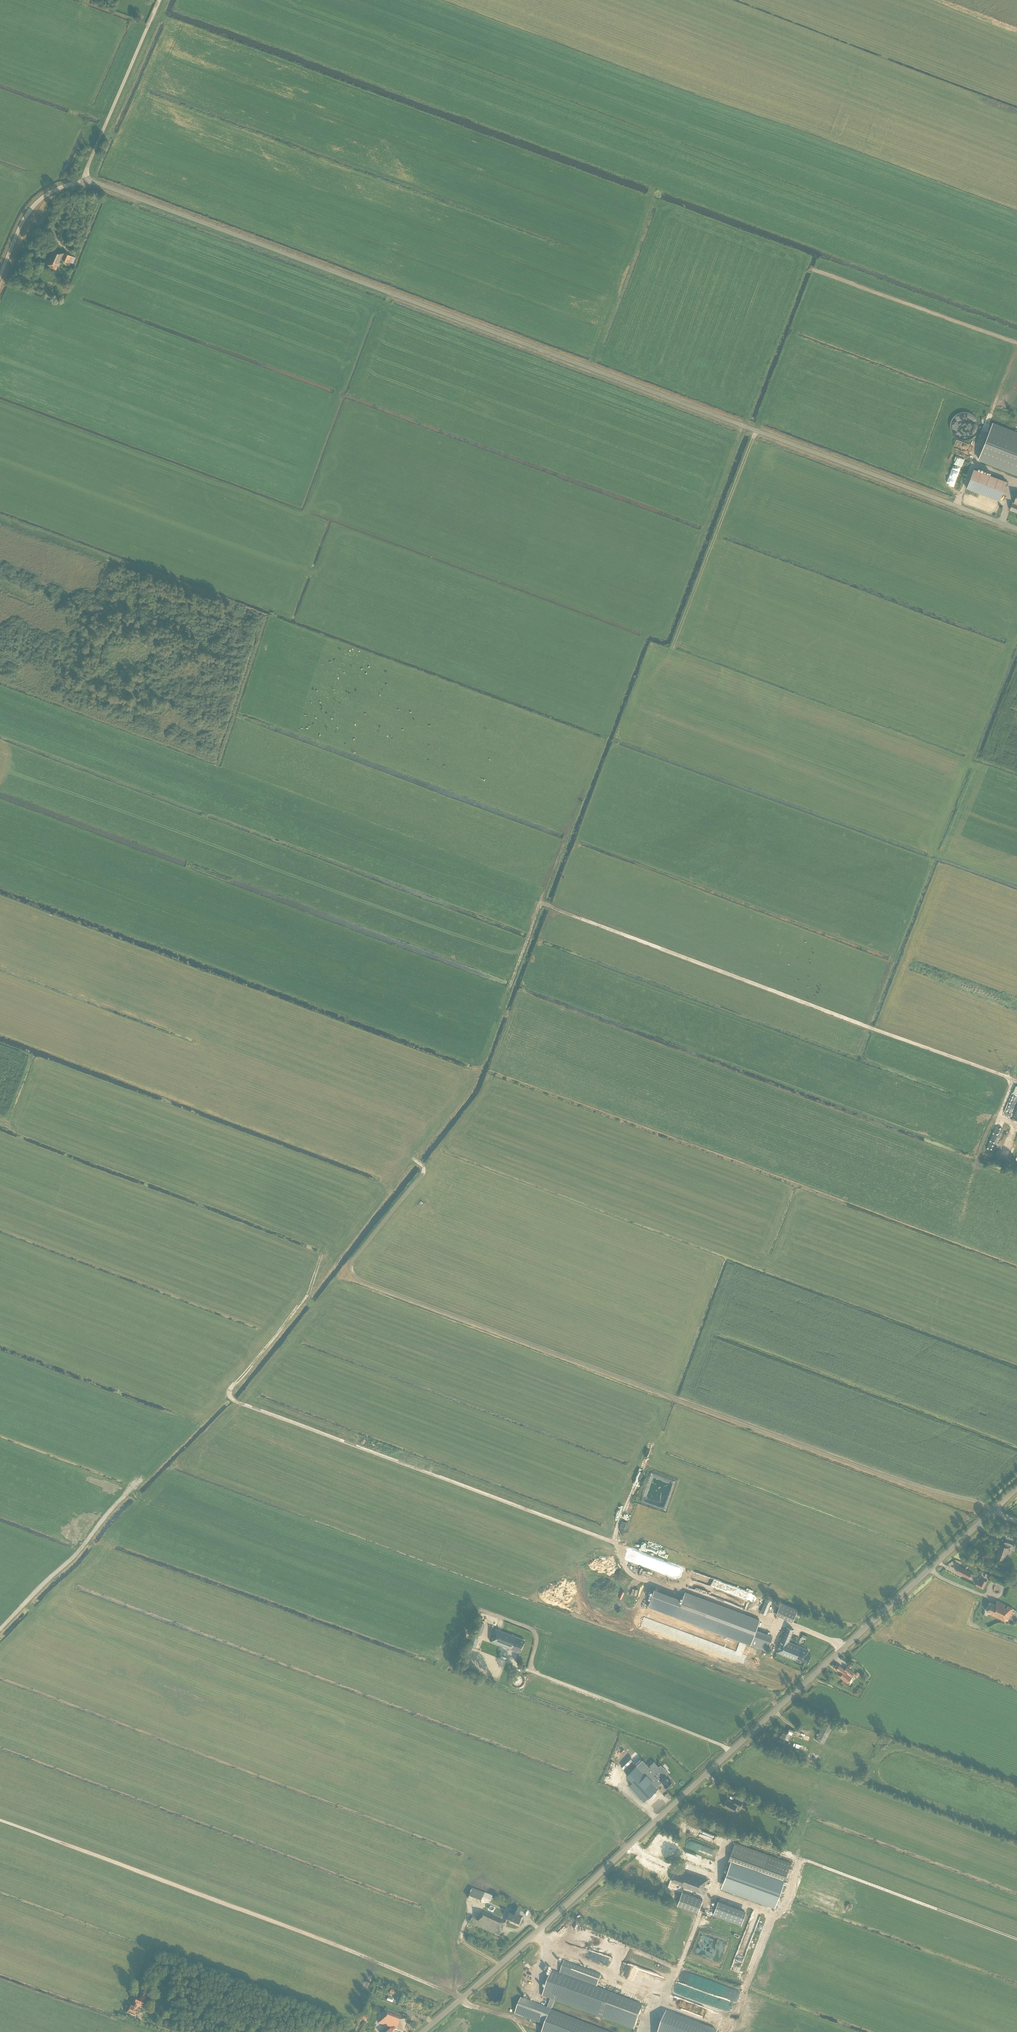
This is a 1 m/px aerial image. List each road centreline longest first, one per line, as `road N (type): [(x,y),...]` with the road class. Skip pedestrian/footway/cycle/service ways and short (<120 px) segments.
road 1 (unclassified): [(86,183),(1016,528)]
road 2 (tertiary): [(424,2031),(1016,1489)]
road 3 (unclassified): [(86,183),(160,0)]
road 4 (unclassified): [(0,276),(36,204),(86,183)]

